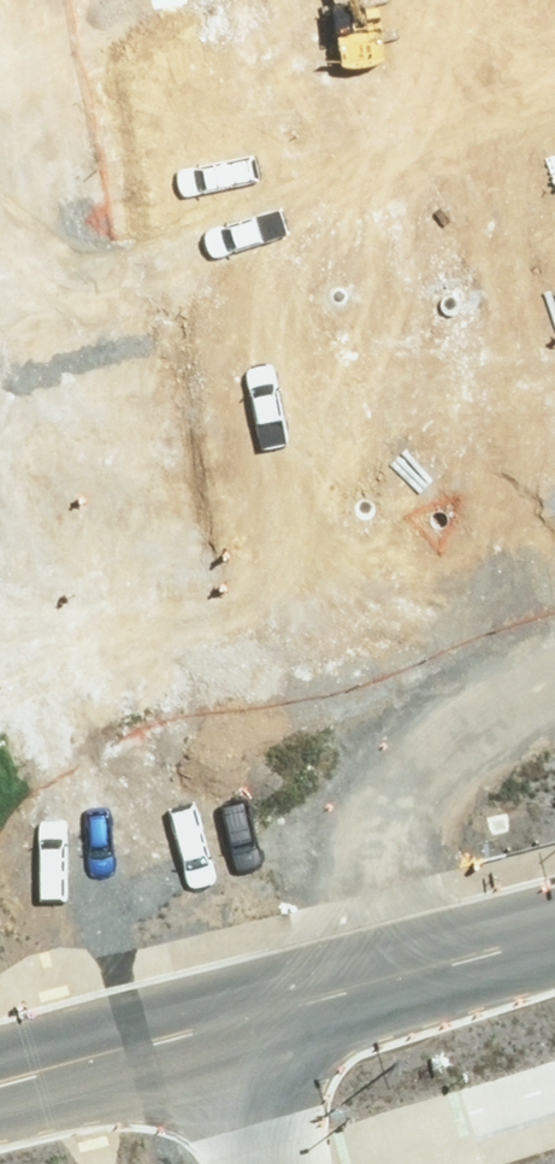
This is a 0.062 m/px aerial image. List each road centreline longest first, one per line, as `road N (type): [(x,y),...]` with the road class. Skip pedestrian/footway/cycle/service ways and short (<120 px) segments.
road 1 (residential): [(220,1037),(128,780),(0,120)]
road 2 (tertiary): [(554,951),(220,1037)]
road 3 (tertiary): [(220,1037),(0,1103)]
road 4 (unknown): [(220,1037),(257,1163)]
road 5 (residential): [(435,752),(554,706)]

